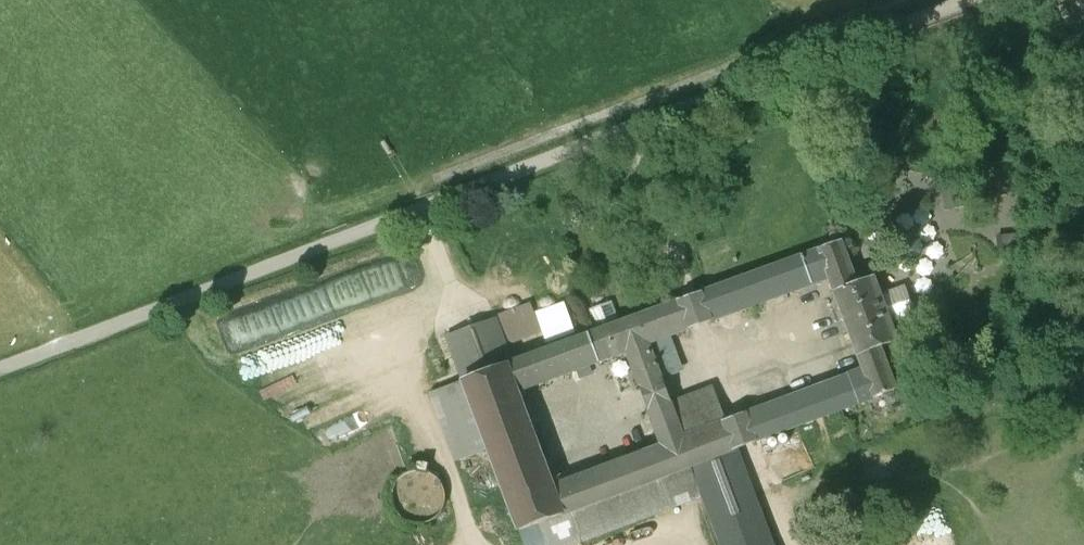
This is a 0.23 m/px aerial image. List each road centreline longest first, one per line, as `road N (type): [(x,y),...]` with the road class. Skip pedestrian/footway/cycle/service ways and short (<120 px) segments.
road 1 (unclassified): [(0,368),(965,0)]

